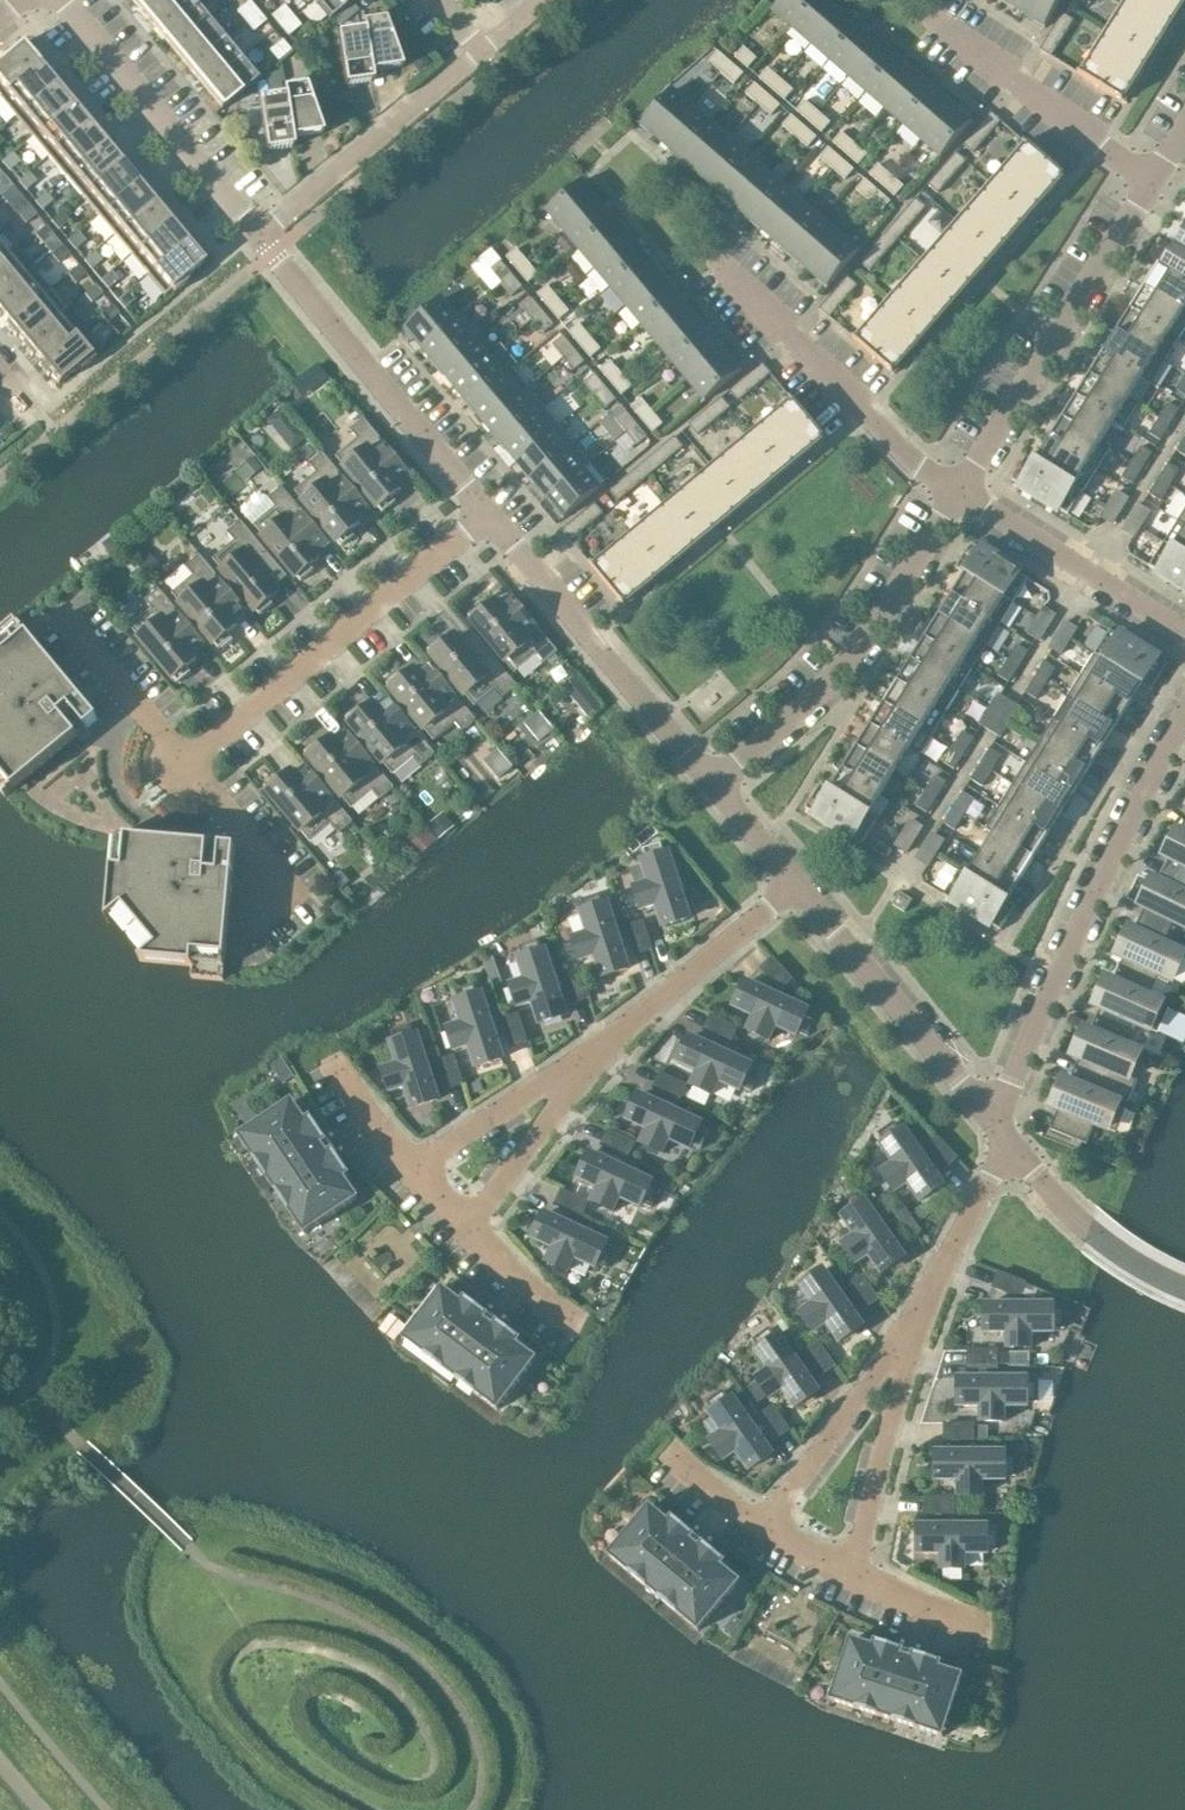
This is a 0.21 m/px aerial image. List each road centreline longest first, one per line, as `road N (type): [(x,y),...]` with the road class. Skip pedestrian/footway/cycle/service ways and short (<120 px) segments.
road 1 (residential): [(994,1123),(1085,910),(1184,715)]
road 2 (residential): [(487,514),(185,765)]
road 3 (residential): [(713,784),(840,670),(958,492)]
road 4 (residential): [(258,235),(543,0)]
road 5 (residential): [(958,492),(1151,179)]
road 6 (residential): [(487,514),(258,235)]
road 7 (residential): [(713,784),(487,514)]
road 8 (residential): [(994,1123),(796,885)]
road 9 (residential): [(258,235),(59,0)]
road 10 (residential): [(796,885),(572,1079)]
road 11 (residential): [(1184,633),(958,492)]
road 12 (residential): [(844,1576),(910,1326)]
road 13 (residential): [(760,1527),(910,1326)]
road 14 (residential): [(958,492),(920,466),(787,332)]
road 15 (residential): [(1184,1289),(1086,1228),(1011,1144)]
road 16 (residential): [(910,1326),(1011,1144)]
road 17 (residential): [(64,618),(185,765)]
road 18 (residential): [(572,1079),(463,1233)]
road 19 (residential): [(572,1079),(409,1174)]
road 20 (residential): [(1151,179),(1012,78)]
road 21 (residential): [(185,765),(287,885)]
road 22 (residential): [(844,1576),(985,1635)]
road 23 (residential): [(568,1325),(463,1233)]
road 24 (residential): [(796,885),(713,784)]
road 25 (residential): [(409,1174),(332,1073)]
road 26 (residential): [(664,1455),(760,1527)]

